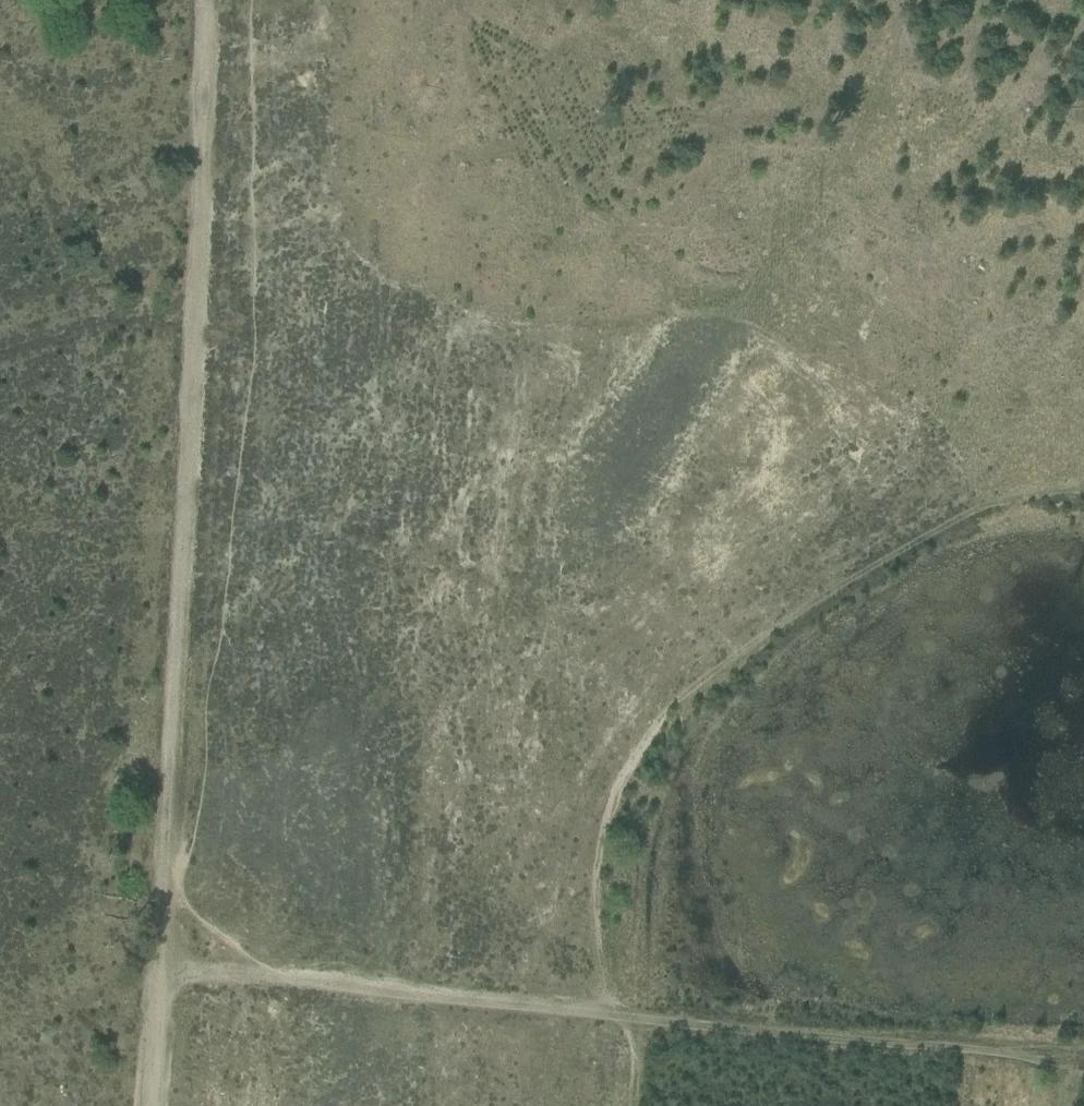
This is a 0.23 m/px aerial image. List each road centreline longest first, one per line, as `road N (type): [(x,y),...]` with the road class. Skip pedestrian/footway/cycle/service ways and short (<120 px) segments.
road 1 (track): [(624,1020),(643,848),(707,725),(882,581),(981,535),(1083,517)]
road 2 (track): [(151,975),(190,319)]
road 3 (track): [(151,975),(624,1020)]
road 4 (track): [(1083,1059),(624,1020)]
road 5 (track): [(201,0),(190,319)]
road 6 (track): [(144,1105),(151,975)]

